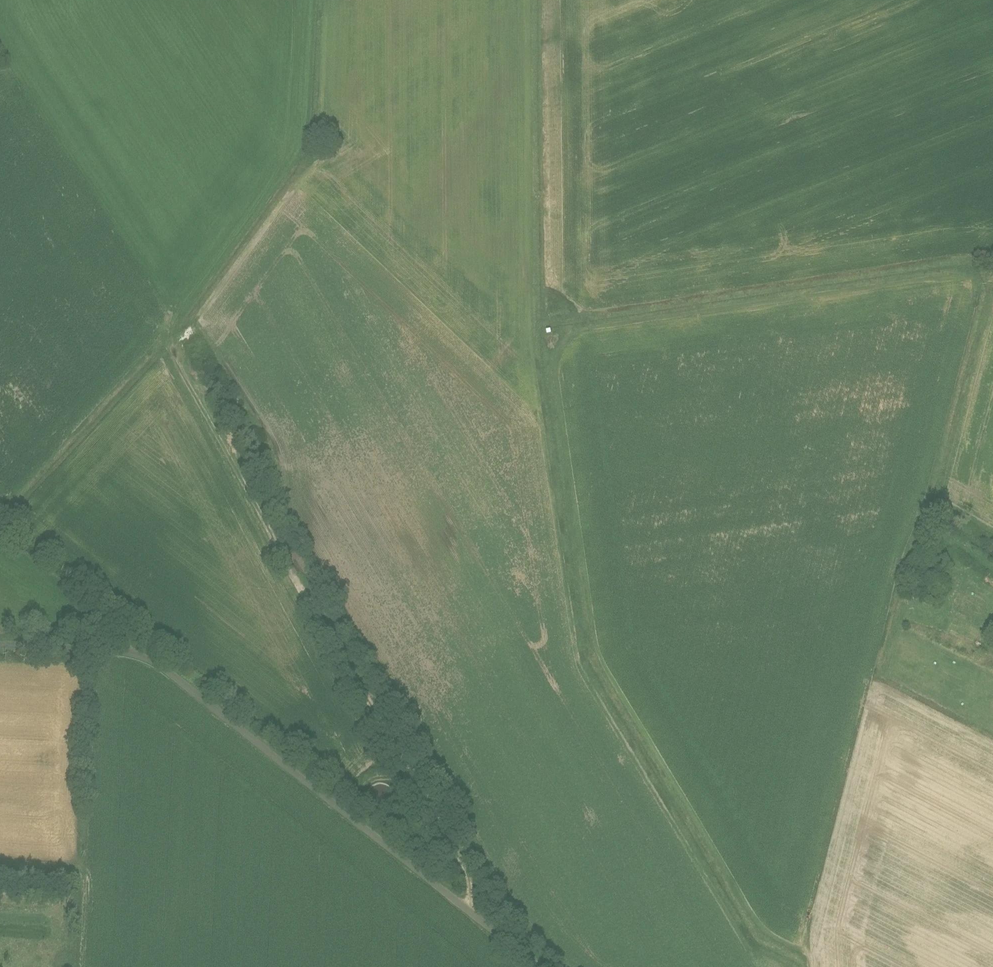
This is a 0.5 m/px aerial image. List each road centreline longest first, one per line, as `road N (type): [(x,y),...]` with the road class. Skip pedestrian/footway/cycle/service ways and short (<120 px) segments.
road 1 (residential): [(0,640),(108,644),(150,659),(545,966)]

